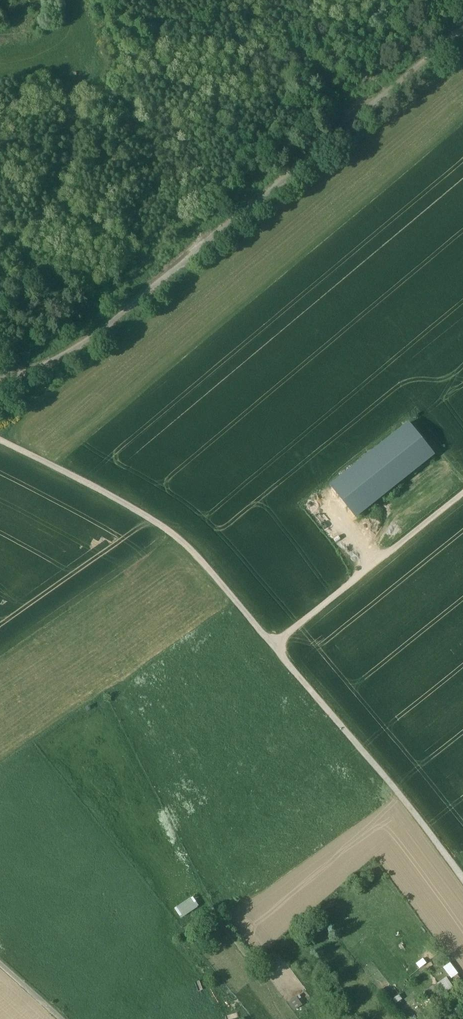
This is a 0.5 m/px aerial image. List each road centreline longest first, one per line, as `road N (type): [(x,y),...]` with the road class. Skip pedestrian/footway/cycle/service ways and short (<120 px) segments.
road 1 (track): [(462,36),(112,329),(53,367),(0,383)]
road 2 (track): [(274,646),(169,532),(0,444)]
road 3 (track): [(462,876),(274,646)]
road 4 (track): [(462,494),(274,646)]

